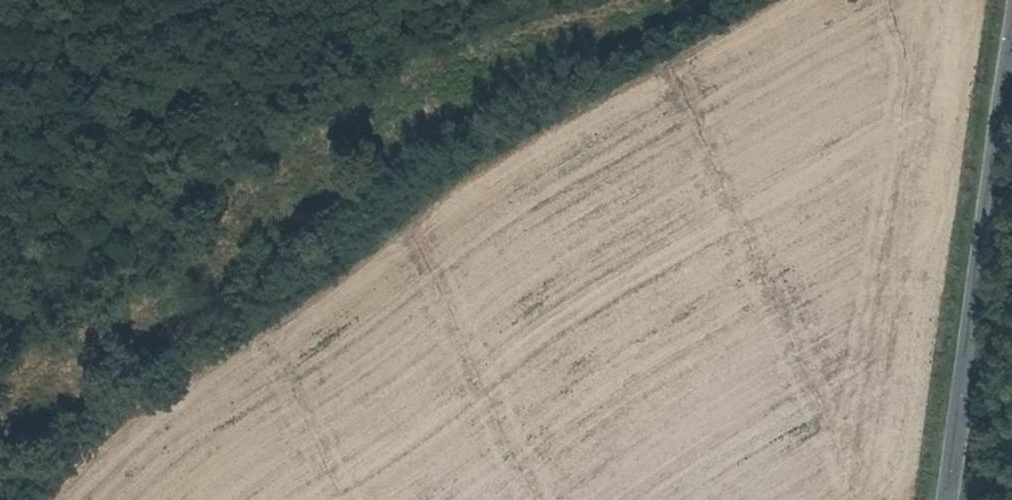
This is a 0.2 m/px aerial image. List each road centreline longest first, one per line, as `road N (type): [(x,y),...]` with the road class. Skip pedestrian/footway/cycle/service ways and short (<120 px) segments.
road 1 (tertiary): [(1011,56),(949,499)]

